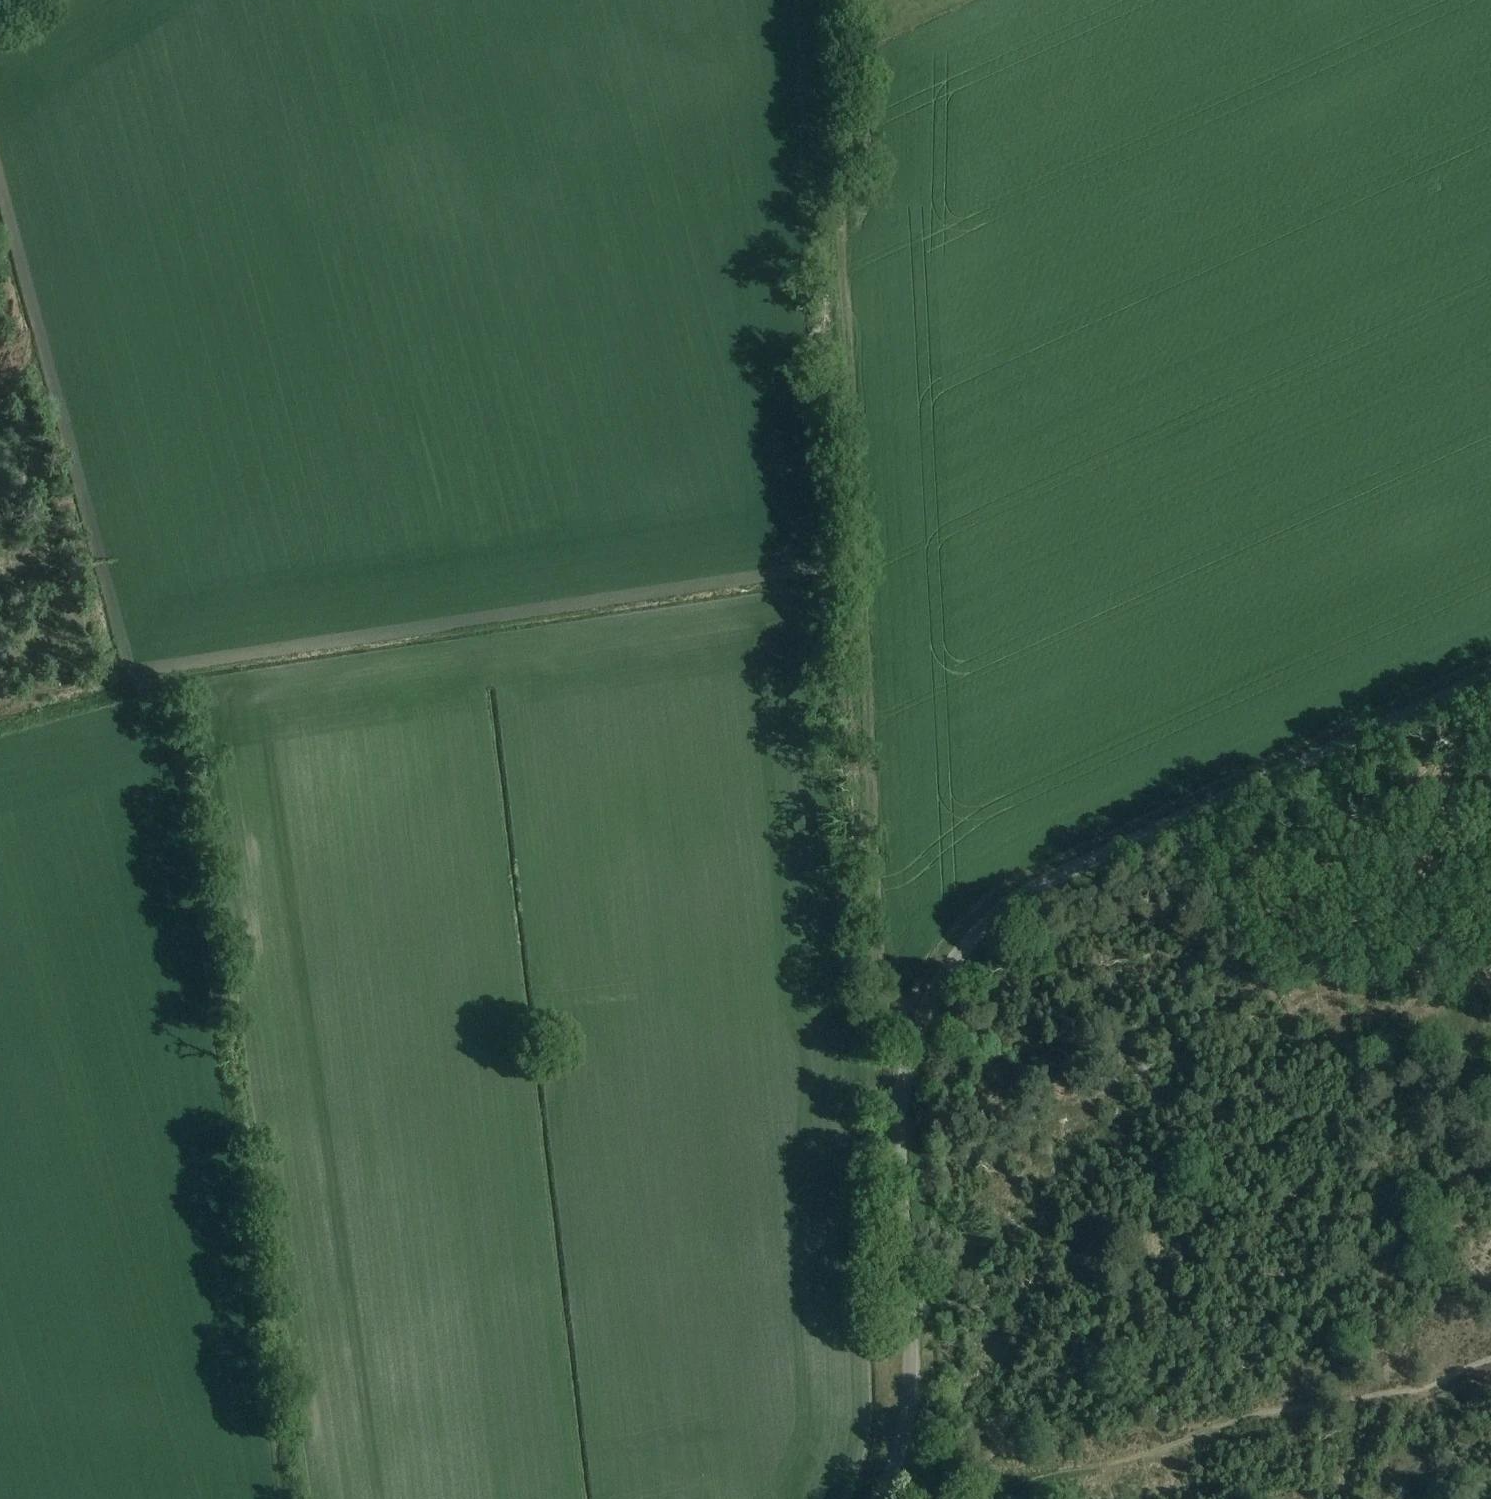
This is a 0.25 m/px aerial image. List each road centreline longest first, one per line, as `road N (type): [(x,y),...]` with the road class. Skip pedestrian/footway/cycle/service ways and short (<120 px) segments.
road 1 (unclassified): [(878,1498),(898,1461),(912,1384),(899,1114),(925,1003),(963,948),(1001,909),(1042,885),(1490,677)]
road 2 (track): [(925,1003),(887,975),(822,0)]
road 3 (track): [(1490,1359),(975,1498)]

